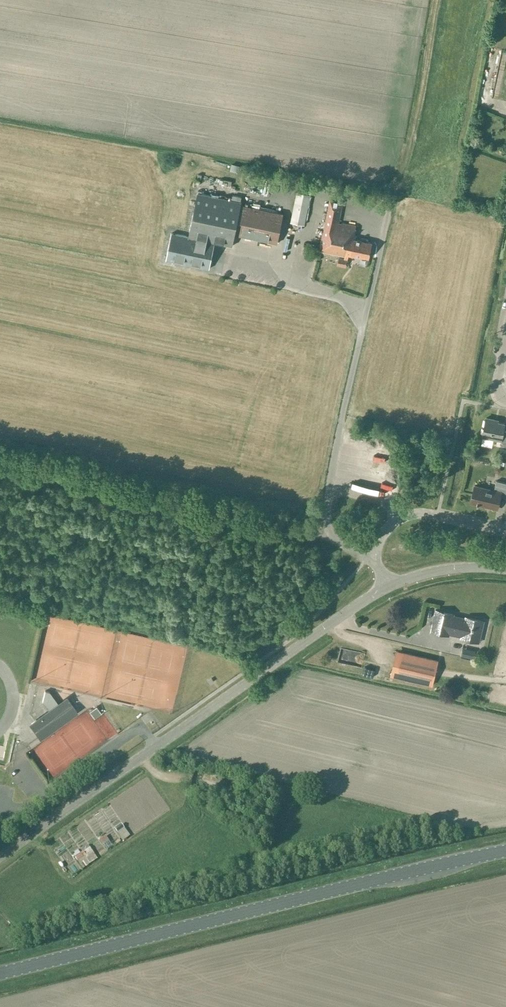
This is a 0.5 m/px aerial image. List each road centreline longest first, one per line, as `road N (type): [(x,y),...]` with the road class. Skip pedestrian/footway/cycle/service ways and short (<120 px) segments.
road 1 (secondary): [(0,973),(505,850)]
road 2 (tertiary): [(0,858),(389,586)]
road 3 (residential): [(376,561),(386,530),(413,515),(505,532)]
road 4 (unclassified): [(376,561),(329,533),(339,433)]
road 5 (tertiary): [(389,586),(437,571),(505,568)]

